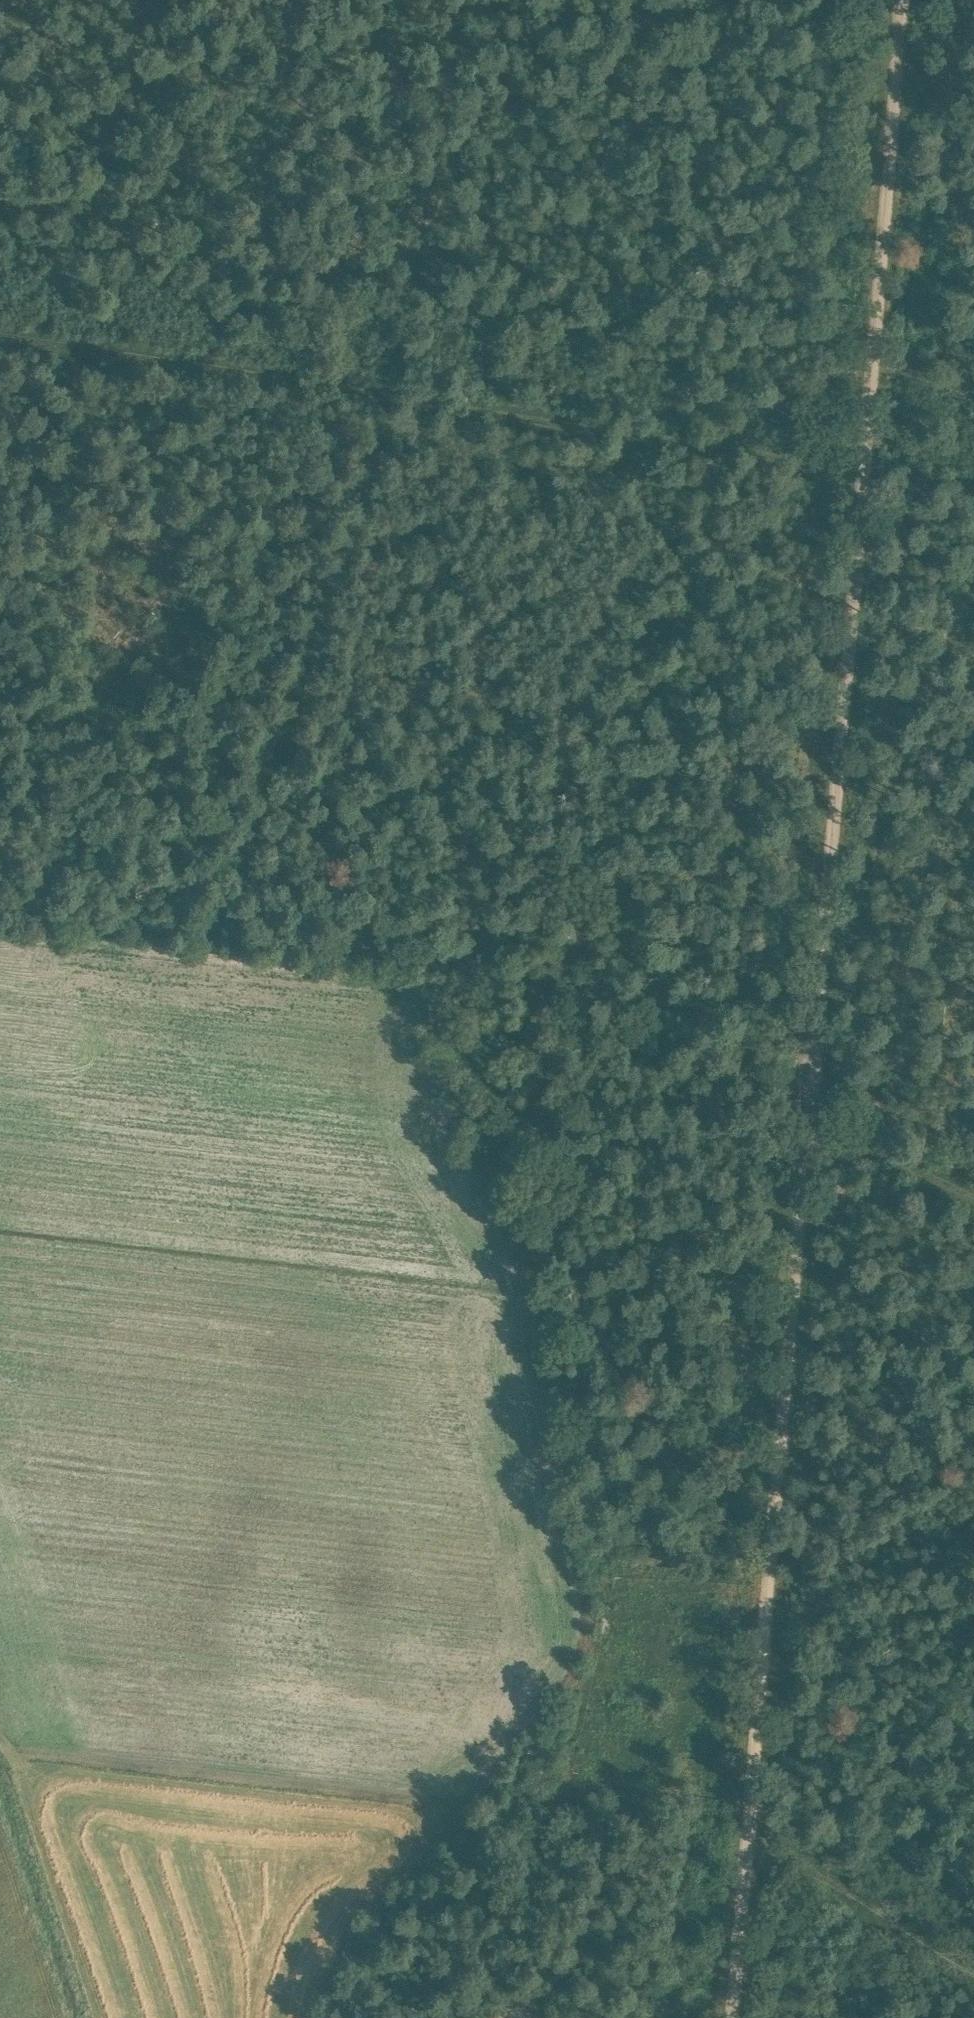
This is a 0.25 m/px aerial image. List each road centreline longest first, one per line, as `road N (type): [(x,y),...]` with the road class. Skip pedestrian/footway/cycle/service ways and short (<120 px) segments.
road 1 (track): [(904,0),(734,2017)]
road 2 (track): [(818,1019),(597,1004),(571,1019),(534,1118),(501,1154)]
road 3 (track): [(750,1832),(973,1967)]
road 4 (track): [(782,1456),(593,1448)]
road 5 (track): [(810,1119),(973,1194)]

